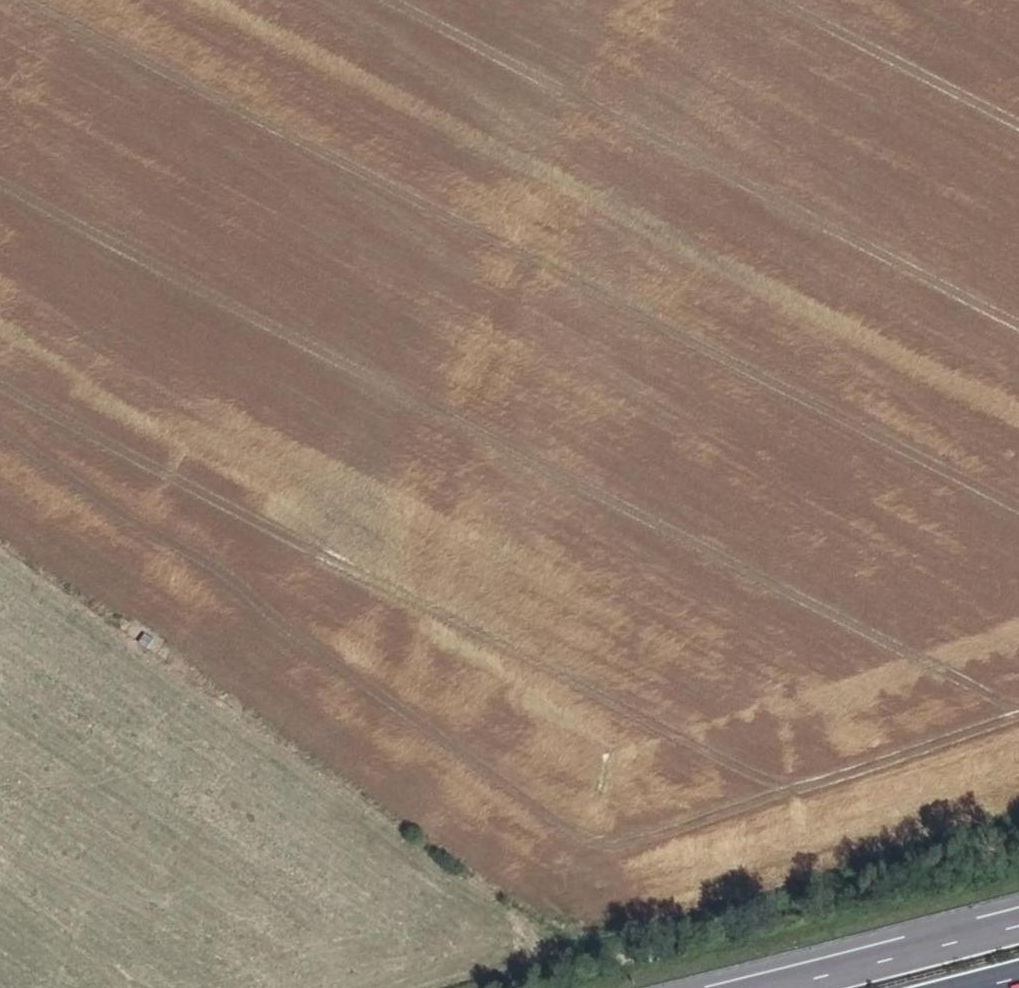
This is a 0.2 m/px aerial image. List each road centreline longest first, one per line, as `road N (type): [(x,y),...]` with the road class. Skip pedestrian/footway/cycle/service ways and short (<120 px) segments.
road 1 (motorway): [(1018,922),(763,987)]

